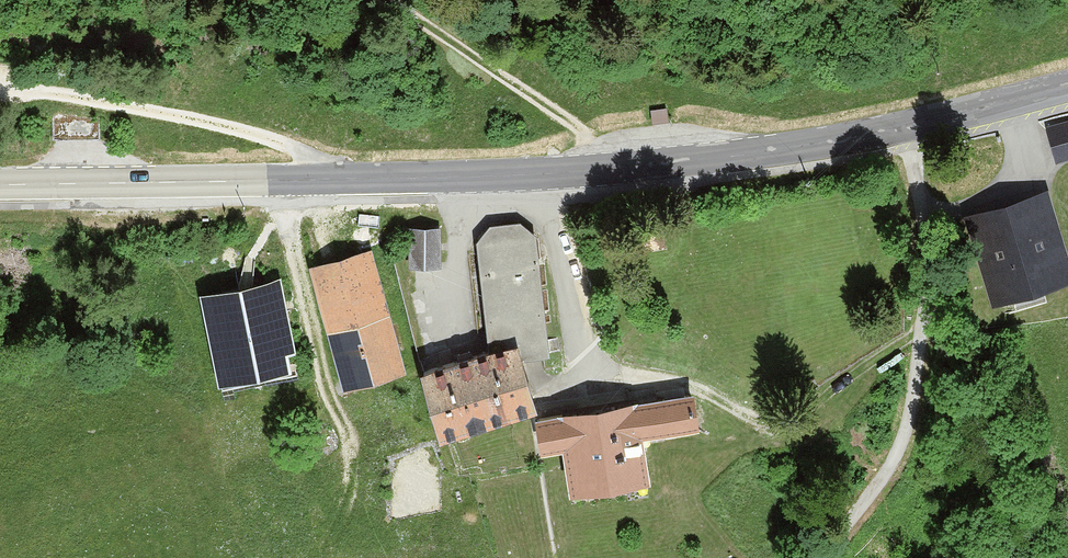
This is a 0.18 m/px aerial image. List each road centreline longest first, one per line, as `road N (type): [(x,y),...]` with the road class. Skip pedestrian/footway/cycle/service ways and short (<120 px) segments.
road 1 (tertiary): [(0,184),(626,168),(909,125),(1067,84)]
road 2 (track): [(922,329),(782,423),(763,423),(674,377),(626,376),(586,351),(540,173)]
road 3 (track): [(825,557),(906,433),(927,290),(909,125)]

